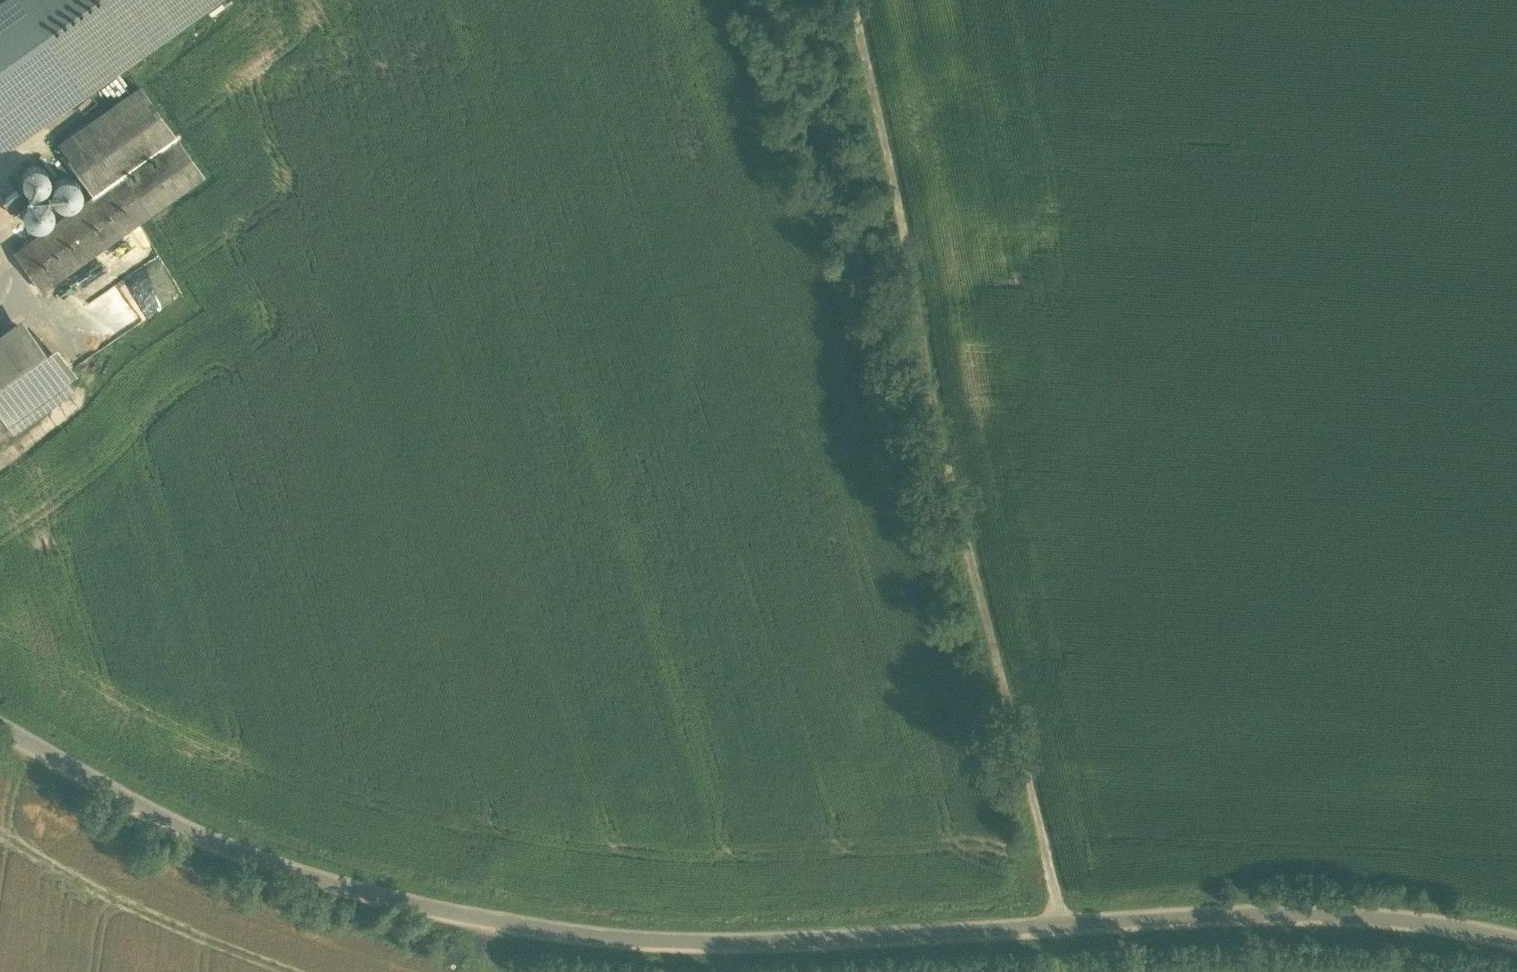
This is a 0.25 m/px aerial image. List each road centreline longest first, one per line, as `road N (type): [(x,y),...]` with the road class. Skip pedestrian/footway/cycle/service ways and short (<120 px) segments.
road 1 (unclassified): [(1516,940),(1338,916),(752,944),(589,936),(450,914),(320,879),(174,822),(0,729)]
road 2 (track): [(852,0),(952,489),(1062,928)]

